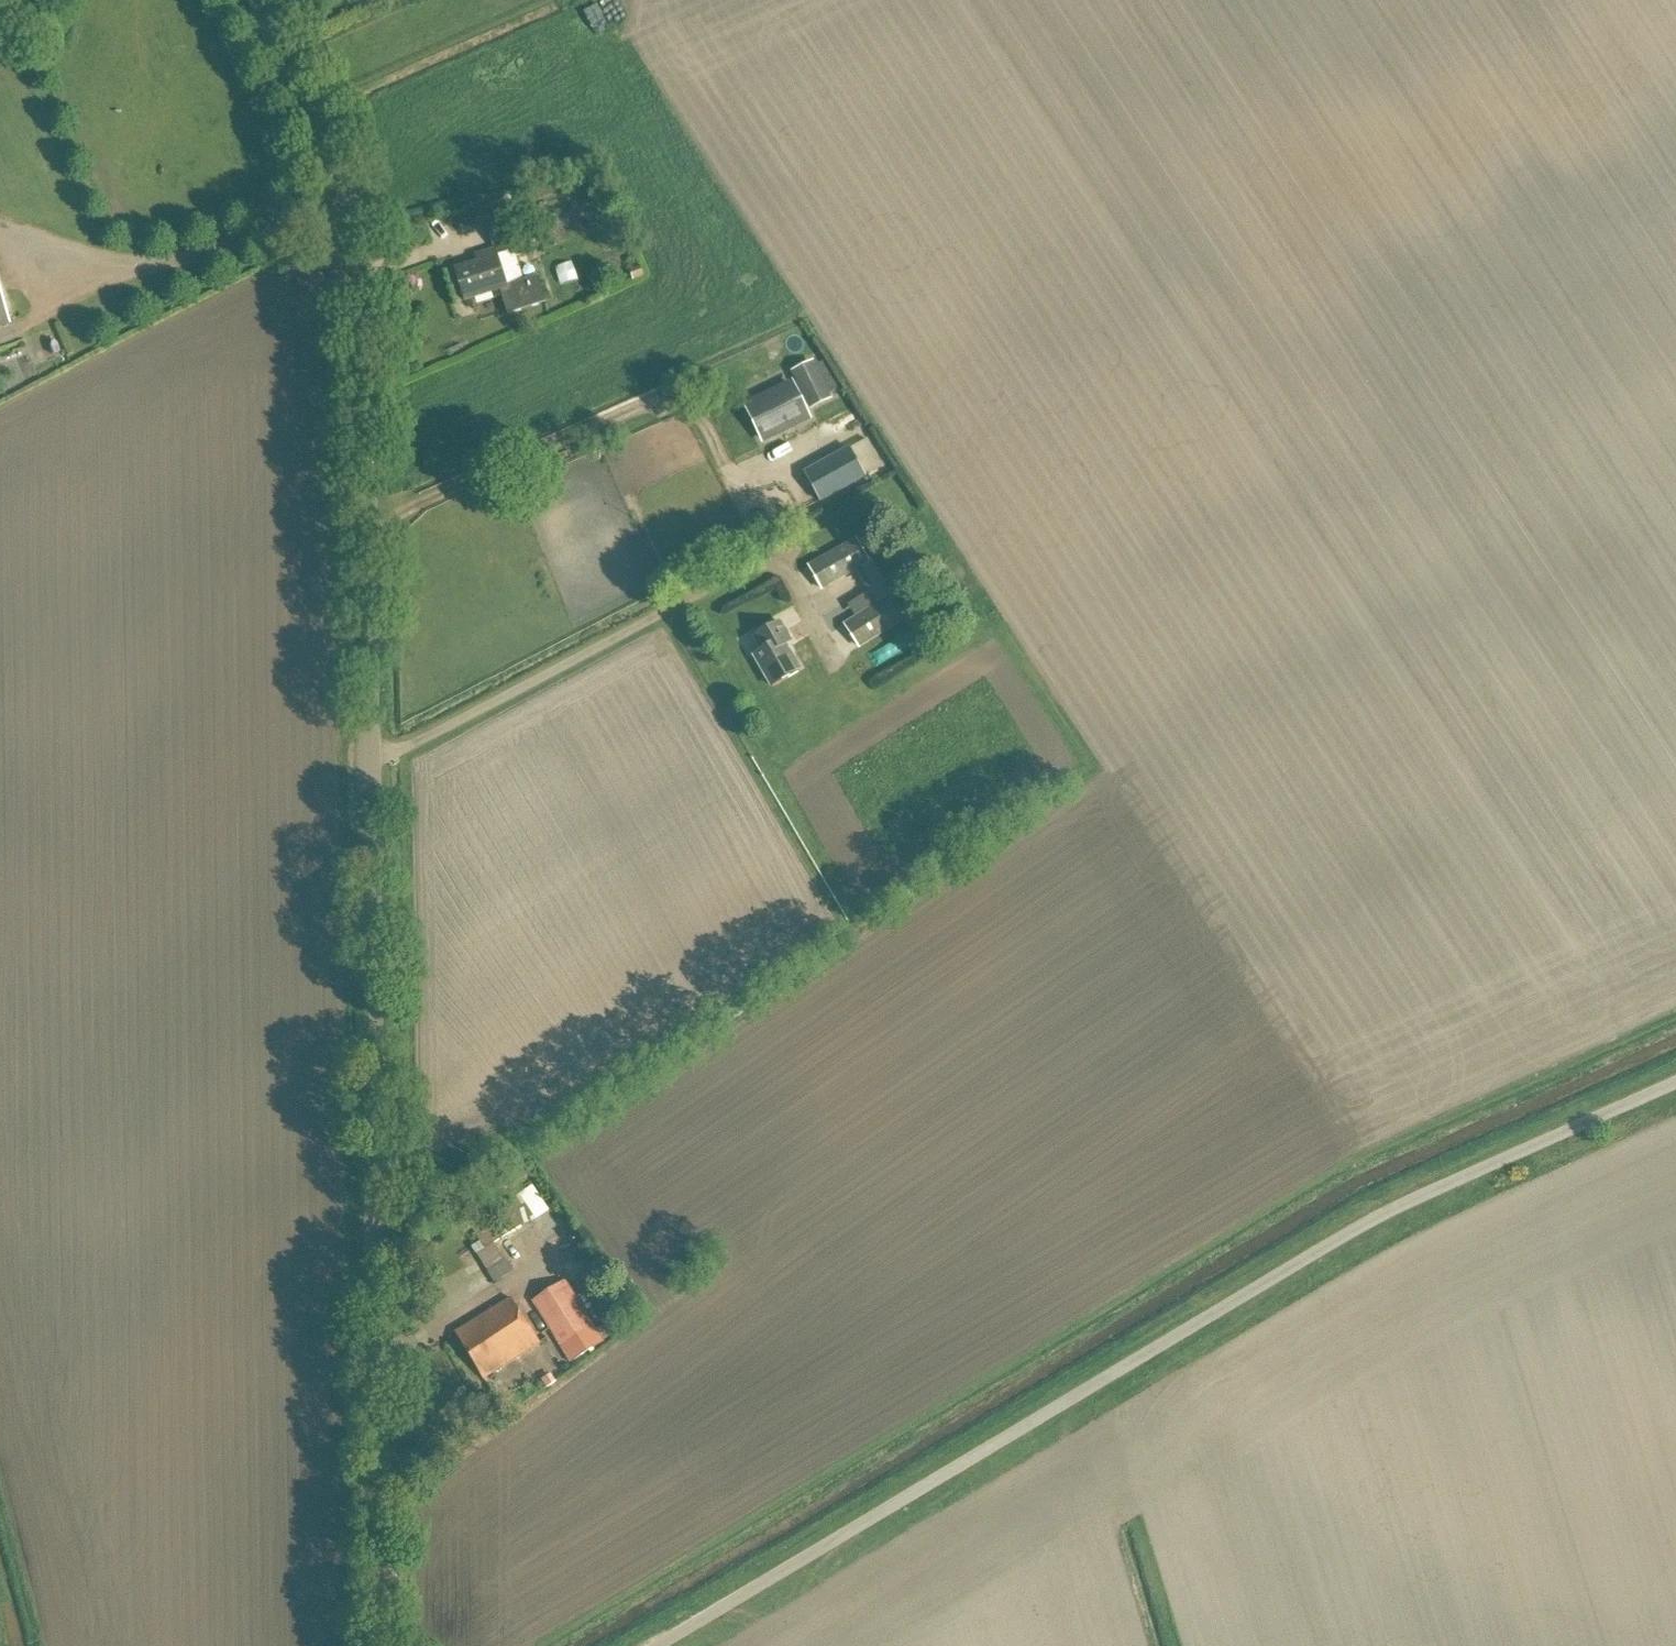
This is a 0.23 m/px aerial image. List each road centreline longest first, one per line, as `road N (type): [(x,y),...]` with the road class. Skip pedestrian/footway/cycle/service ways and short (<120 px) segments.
road 1 (unclassified): [(380,1645),(357,241),(256,0)]

